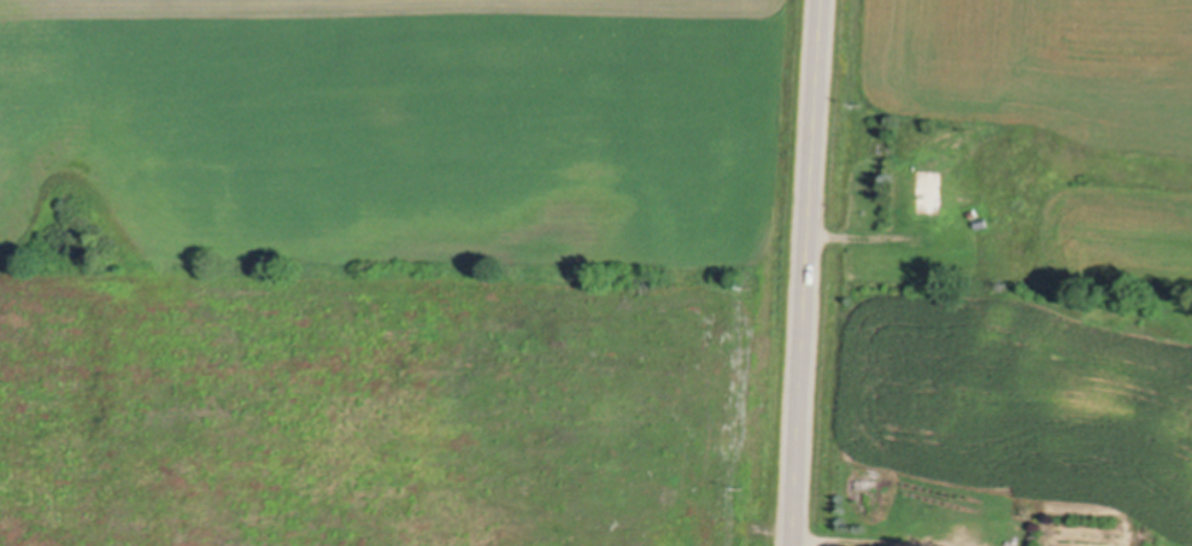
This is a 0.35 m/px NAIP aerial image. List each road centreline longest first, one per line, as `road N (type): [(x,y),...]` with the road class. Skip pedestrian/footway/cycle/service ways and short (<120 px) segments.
road 1 (secondary): [(823,0),(793,545)]

